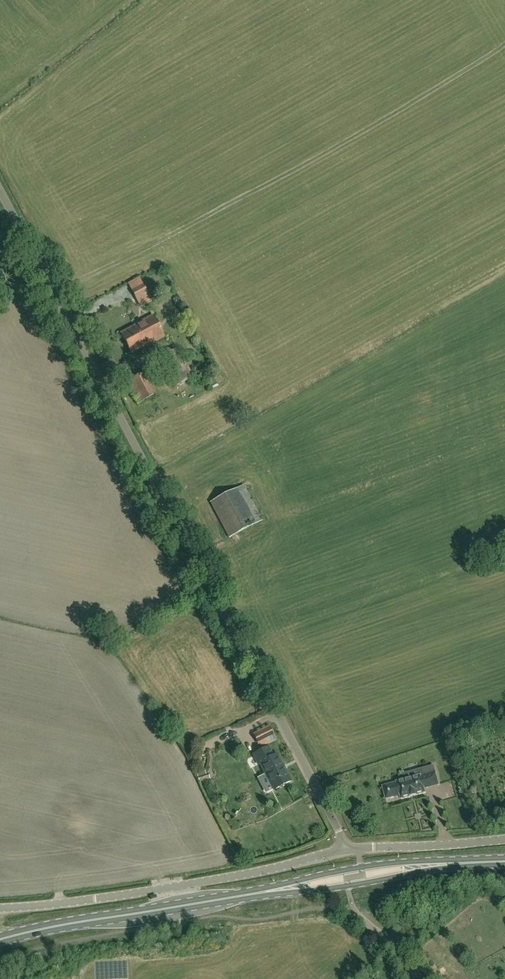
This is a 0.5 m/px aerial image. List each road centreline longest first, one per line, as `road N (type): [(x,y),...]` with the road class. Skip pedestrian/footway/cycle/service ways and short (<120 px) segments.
road 1 (unclassified): [(347,850),(0,190)]
road 2 (unclassified): [(347,850),(153,891),(0,908)]
road 3 (primary): [(248,895),(0,939)]
road 4 (primary): [(468,862),(362,867),(248,895)]
road 5 (primary): [(248,895),(468,862)]
road 6 (unclassified): [(504,841),(347,850)]

